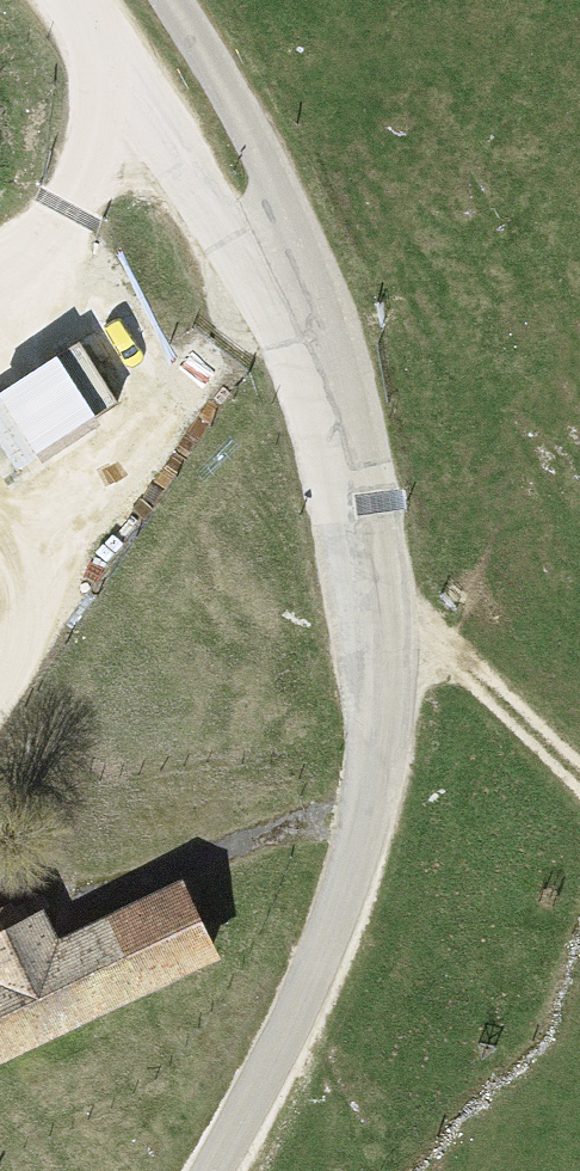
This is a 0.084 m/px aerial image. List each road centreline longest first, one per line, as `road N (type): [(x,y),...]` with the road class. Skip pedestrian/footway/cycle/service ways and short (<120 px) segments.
road 1 (unclassified): [(174,0),(253,136),(342,340),(389,569),(389,698),(361,845),(292,1025),(214,1170)]
road 2 (track): [(342,340),(572,0)]
road 3 (track): [(391,635),(458,666),(579,778)]

